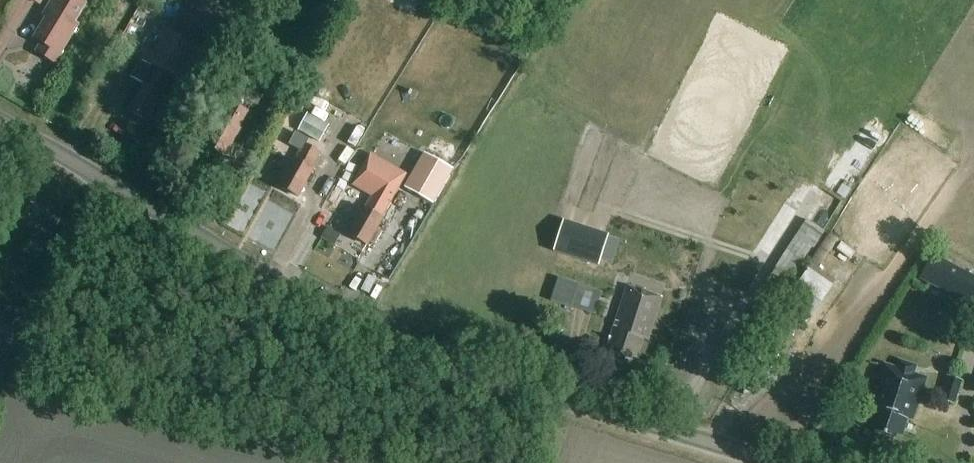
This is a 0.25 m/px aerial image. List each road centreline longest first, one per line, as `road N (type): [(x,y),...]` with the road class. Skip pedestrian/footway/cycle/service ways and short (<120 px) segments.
road 1 (unclassified): [(762,462),(410,351),(0,124)]

